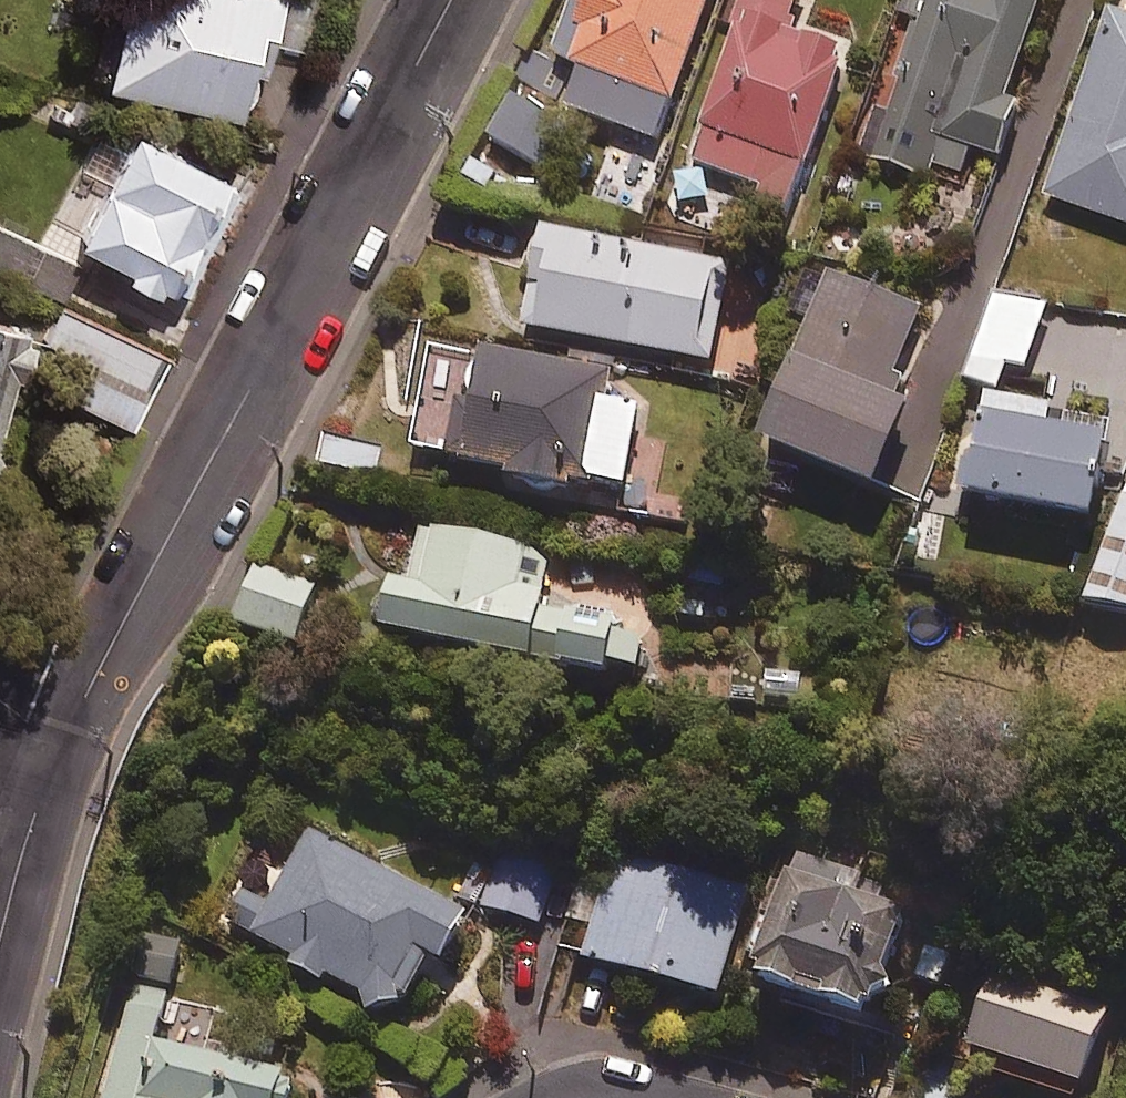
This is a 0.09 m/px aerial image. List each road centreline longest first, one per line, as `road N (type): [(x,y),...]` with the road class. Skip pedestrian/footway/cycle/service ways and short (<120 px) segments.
road 1 (residential): [(460,0),(63,754)]
road 2 (residential): [(63,754),(0,1046)]

